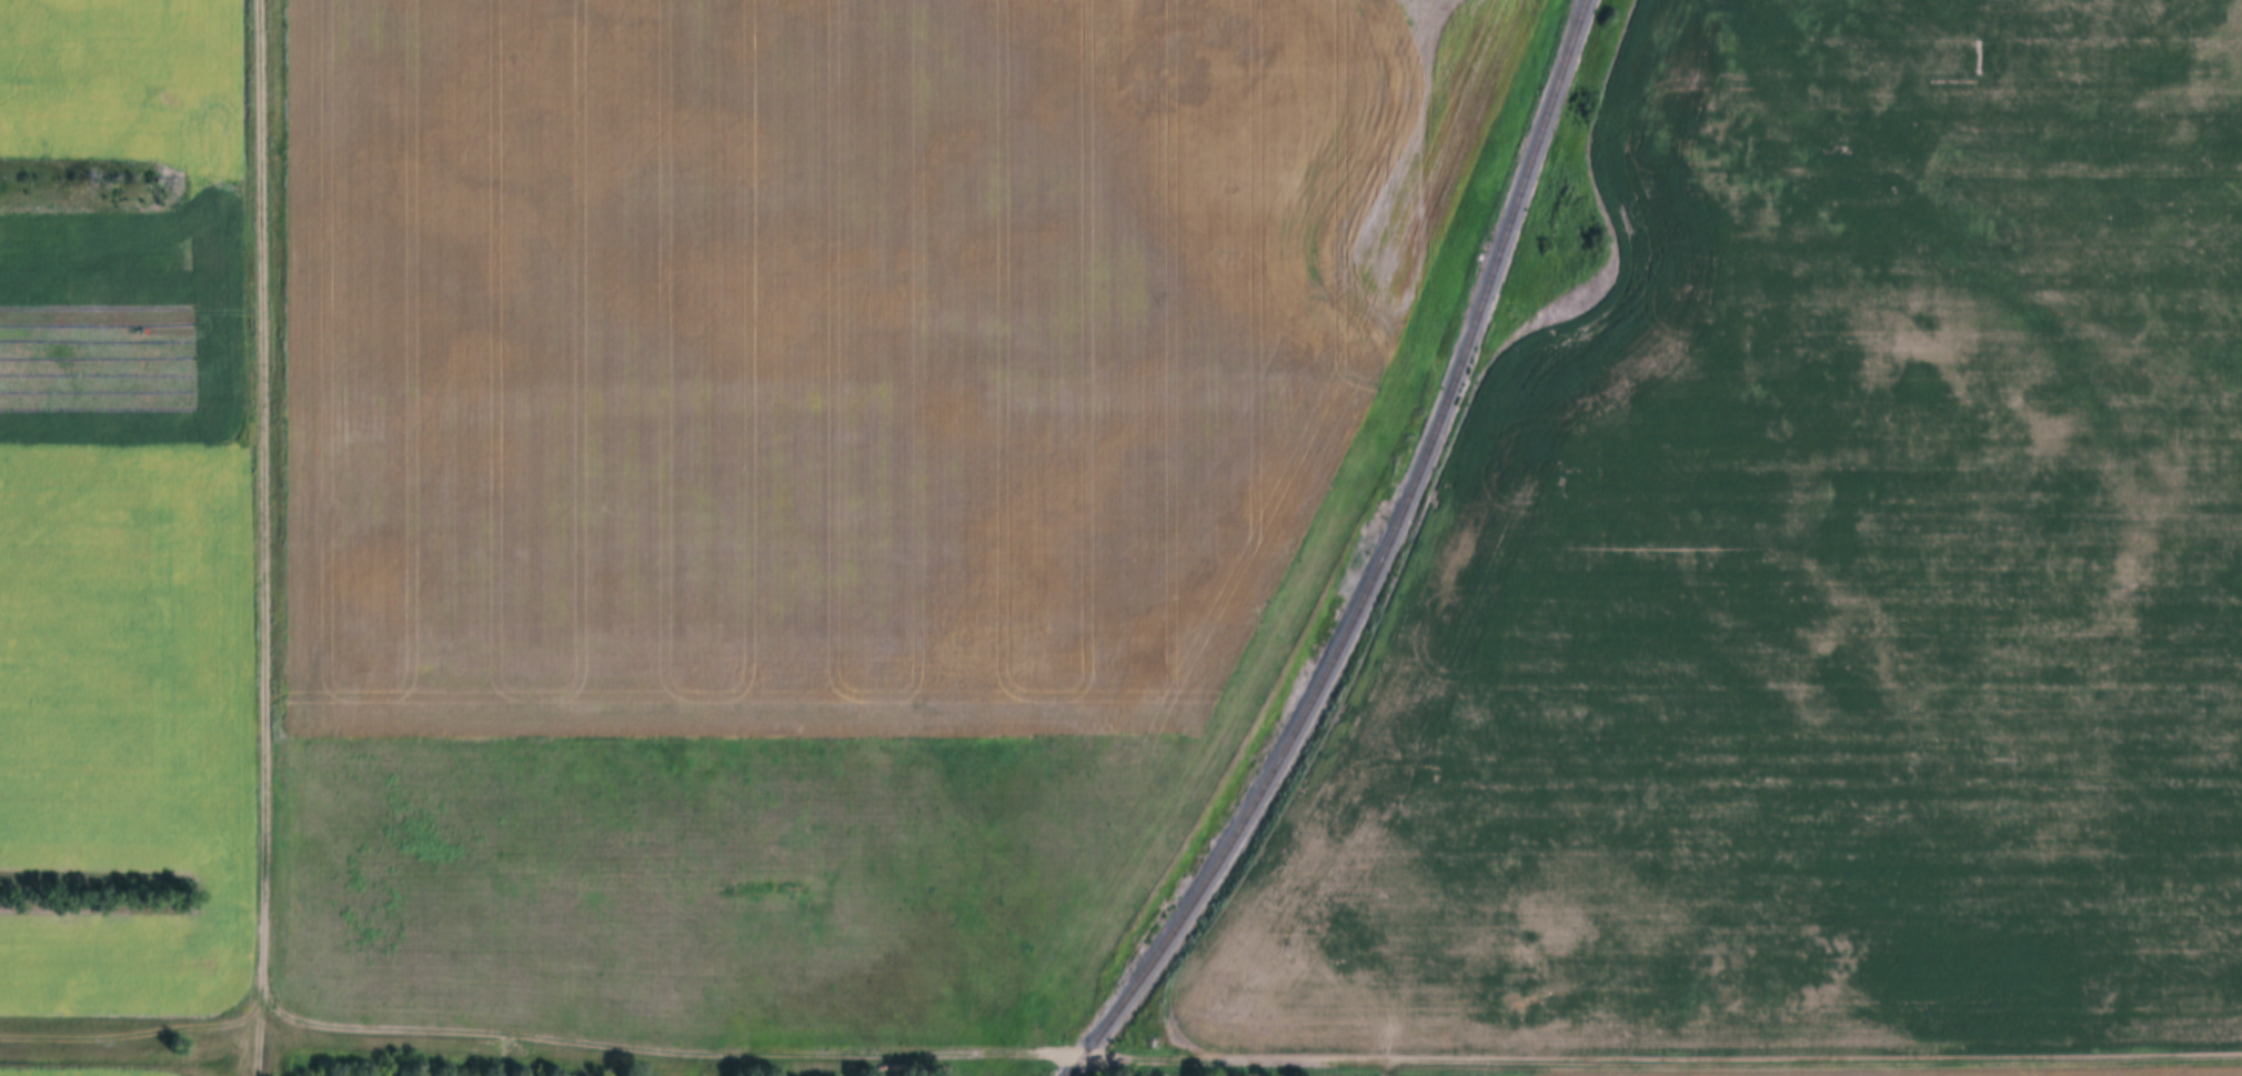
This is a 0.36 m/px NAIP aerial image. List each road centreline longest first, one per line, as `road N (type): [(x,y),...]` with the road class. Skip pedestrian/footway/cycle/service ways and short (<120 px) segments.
road 1 (track): [(0,1029),(300,1028),(777,1053),(1083,1057),(1629,1059),(2241,1049)]
road 2 (track): [(263,0),(269,457),(260,1075)]

